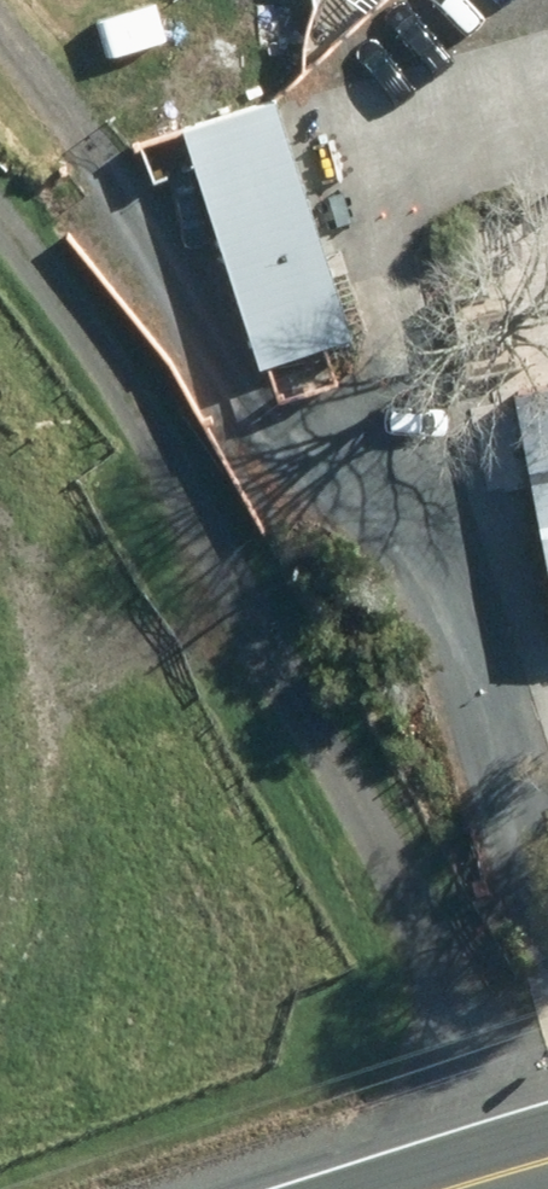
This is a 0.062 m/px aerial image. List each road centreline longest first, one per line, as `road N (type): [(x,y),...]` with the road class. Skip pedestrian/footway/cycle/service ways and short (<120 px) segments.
road 1 (track): [(547,1150),(0,227)]
road 2 (track): [(547,897),(439,561),(213,338),(0,11)]

